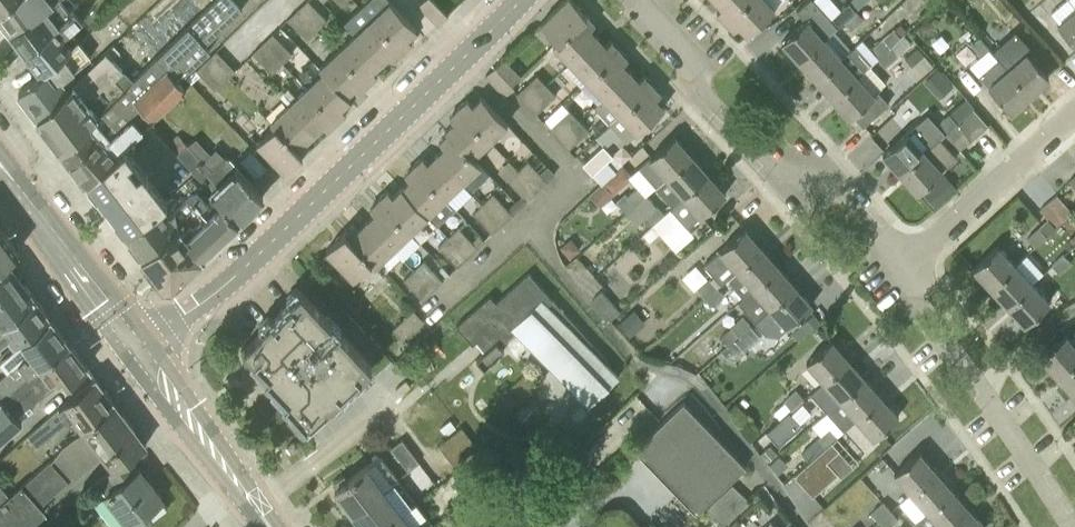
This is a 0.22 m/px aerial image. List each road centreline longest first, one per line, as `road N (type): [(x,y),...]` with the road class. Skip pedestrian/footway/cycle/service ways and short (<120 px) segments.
road 1 (residential): [(140,351),(236,275),(518,0)]
road 2 (residential): [(899,270),(884,231),(837,181),(766,166),(706,102),(684,43),(639,0)]
road 3 (residential): [(1074,526),(899,270)]
road 4 (residential): [(899,270),(1074,113)]
road 5 (tertiary): [(140,351),(0,163)]
road 6 (tertiary): [(270,526),(140,351)]

